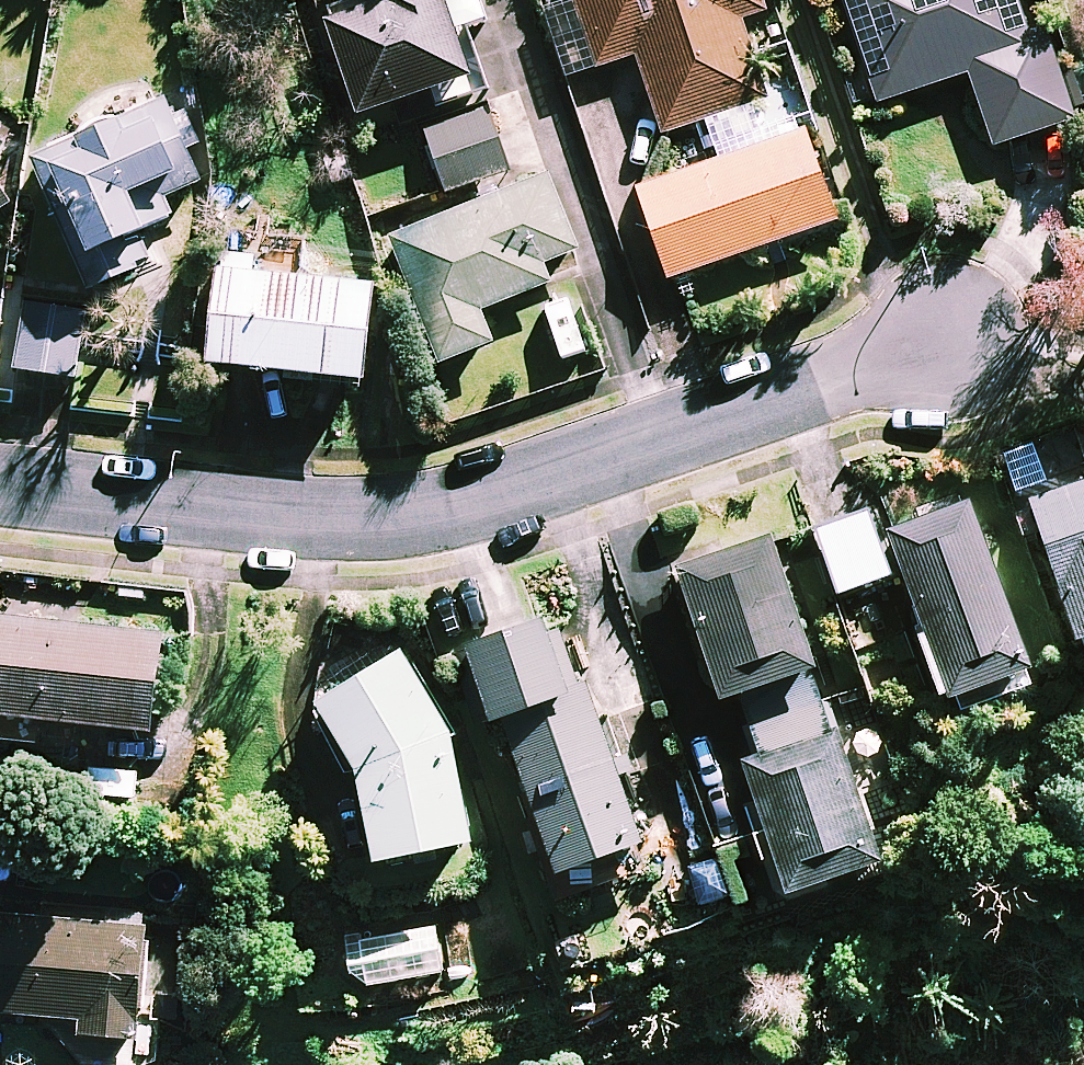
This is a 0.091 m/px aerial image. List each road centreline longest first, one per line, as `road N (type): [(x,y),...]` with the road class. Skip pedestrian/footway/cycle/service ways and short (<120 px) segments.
road 1 (residential): [(0,486),(277,518),(375,519),(469,503),(968,333)]

